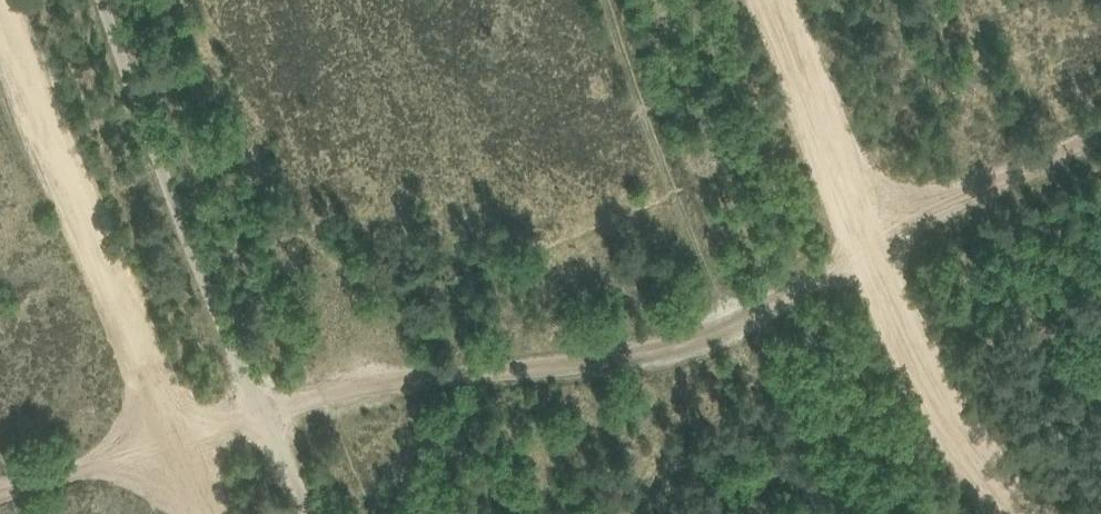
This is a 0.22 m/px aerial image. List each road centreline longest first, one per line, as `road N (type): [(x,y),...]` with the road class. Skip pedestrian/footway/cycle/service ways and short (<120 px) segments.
road 1 (track): [(0,493),(159,435),(322,392),(645,342),(725,319),(1100,138)]
road 2 (track): [(1025,513),(879,275),(779,0)]
road 3 (unclassified): [(323,513),(115,0)]
road 4 (track): [(0,0),(196,513)]

